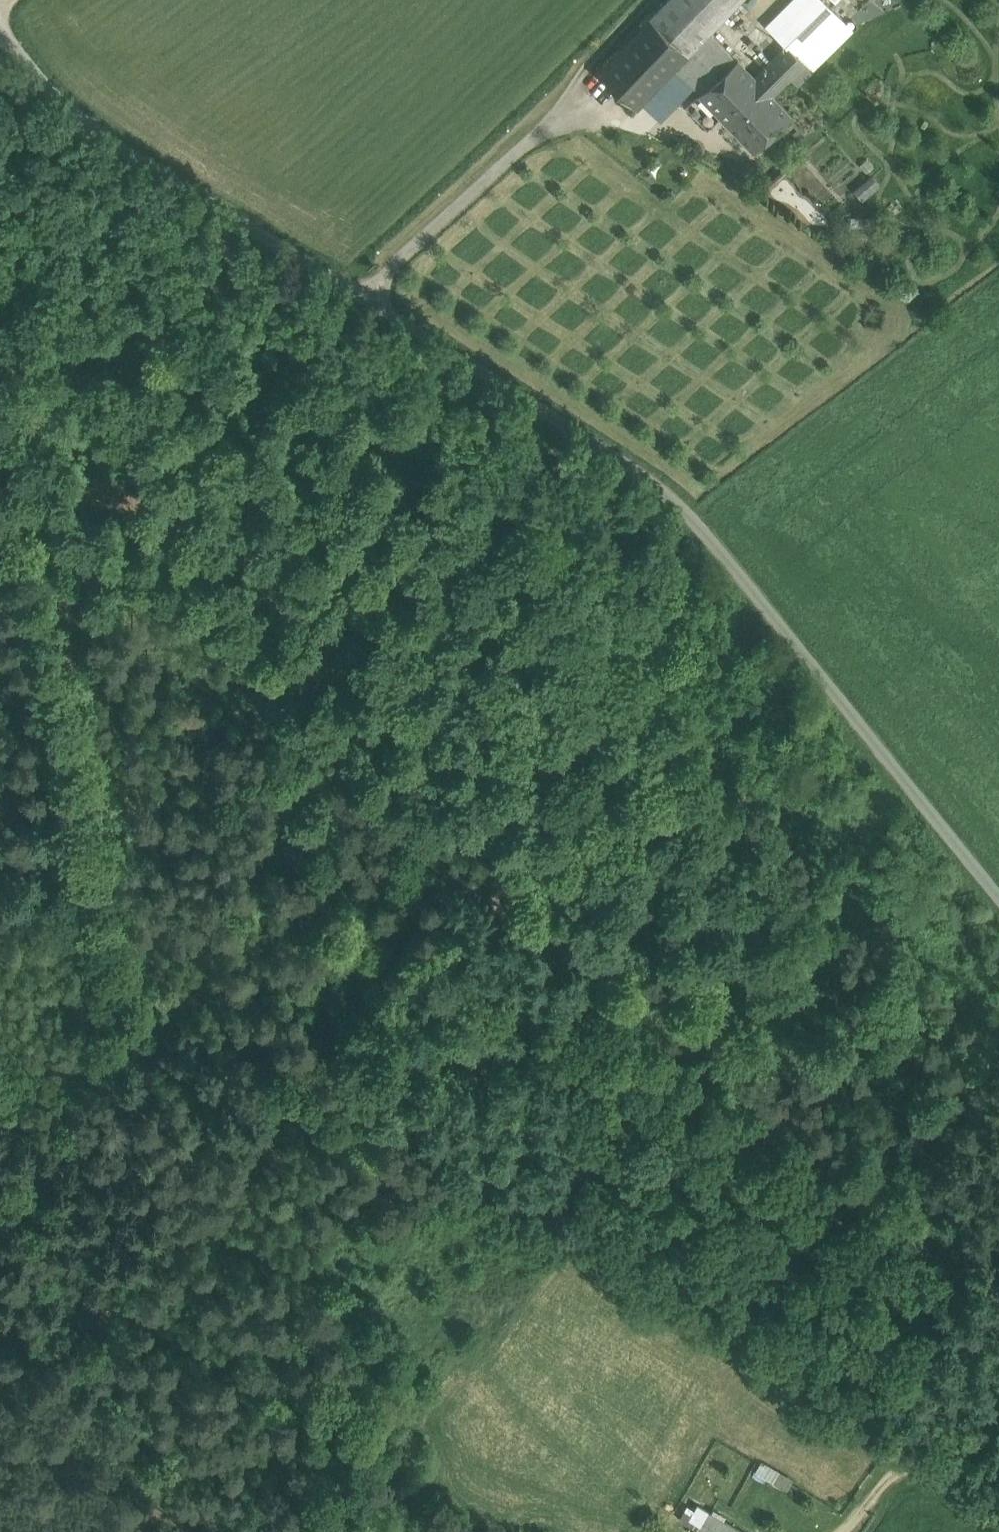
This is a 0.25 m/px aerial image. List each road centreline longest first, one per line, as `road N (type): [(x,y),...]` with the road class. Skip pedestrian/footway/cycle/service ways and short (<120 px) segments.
road 1 (unclassified): [(998,893),(661,485),(84,126),(0,31)]
road 2 (track): [(998,263),(682,504)]

